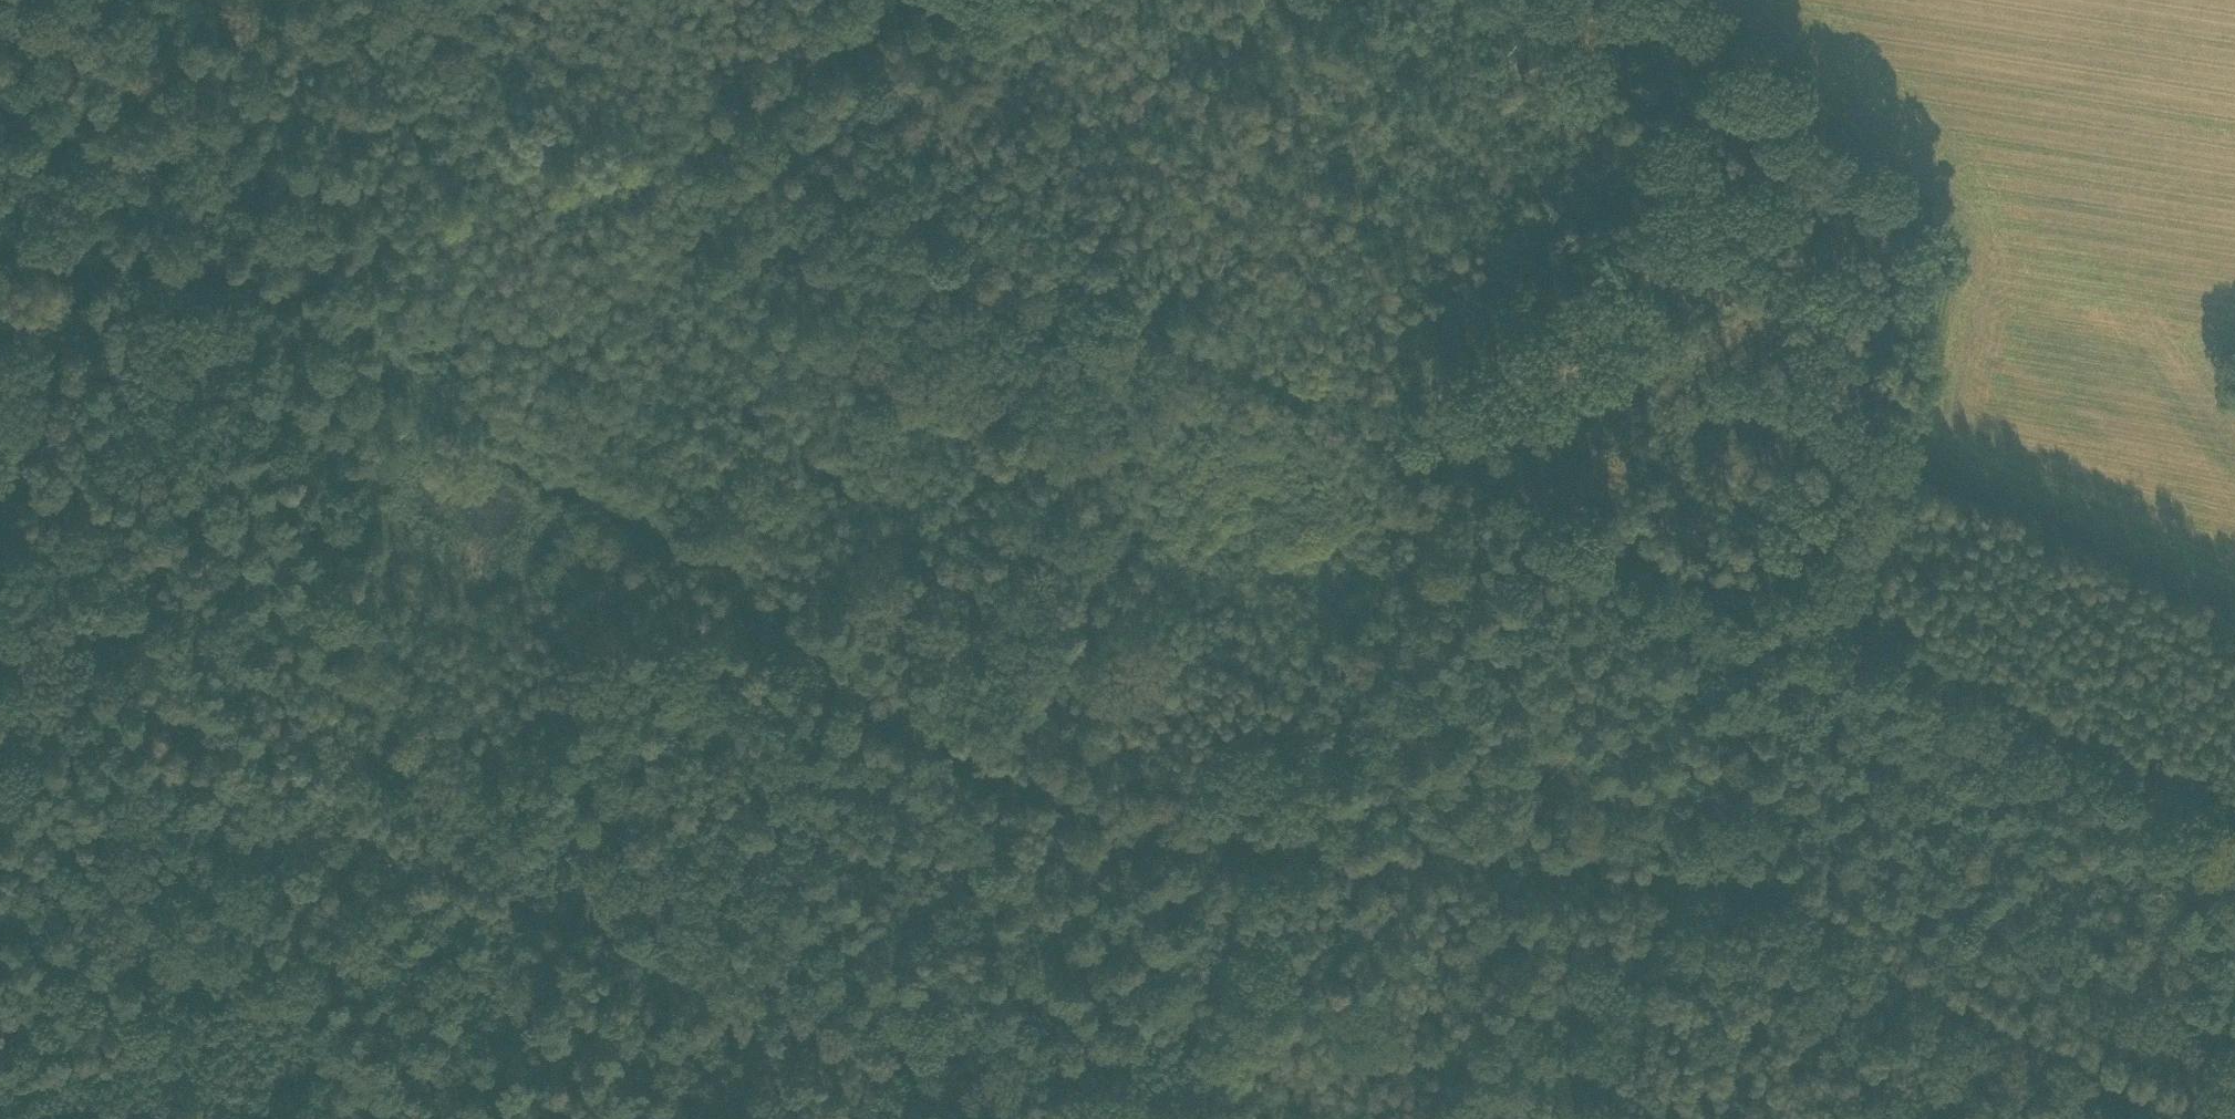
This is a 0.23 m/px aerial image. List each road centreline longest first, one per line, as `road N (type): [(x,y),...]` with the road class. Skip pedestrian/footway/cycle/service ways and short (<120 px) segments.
road 1 (track): [(75,238),(307,294),(359,326),(439,398),(743,574),(874,677),(1016,759),(1086,790),(1223,828),(1344,829),(1762,884),(2020,1021),(2164,1118)]
road 2 (track): [(75,238),(0,423)]

